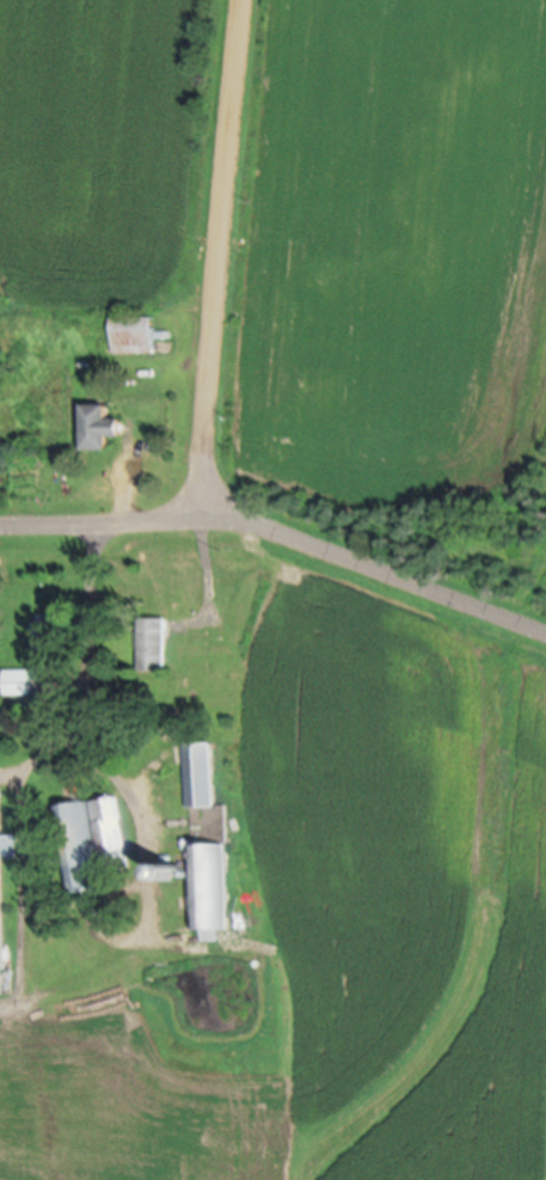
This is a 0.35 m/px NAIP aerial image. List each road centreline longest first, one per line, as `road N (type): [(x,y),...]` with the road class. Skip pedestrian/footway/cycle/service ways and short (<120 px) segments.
road 1 (residential): [(545,642),(184,509),(0,512)]
road 2 (residential): [(184,509),(225,0)]

